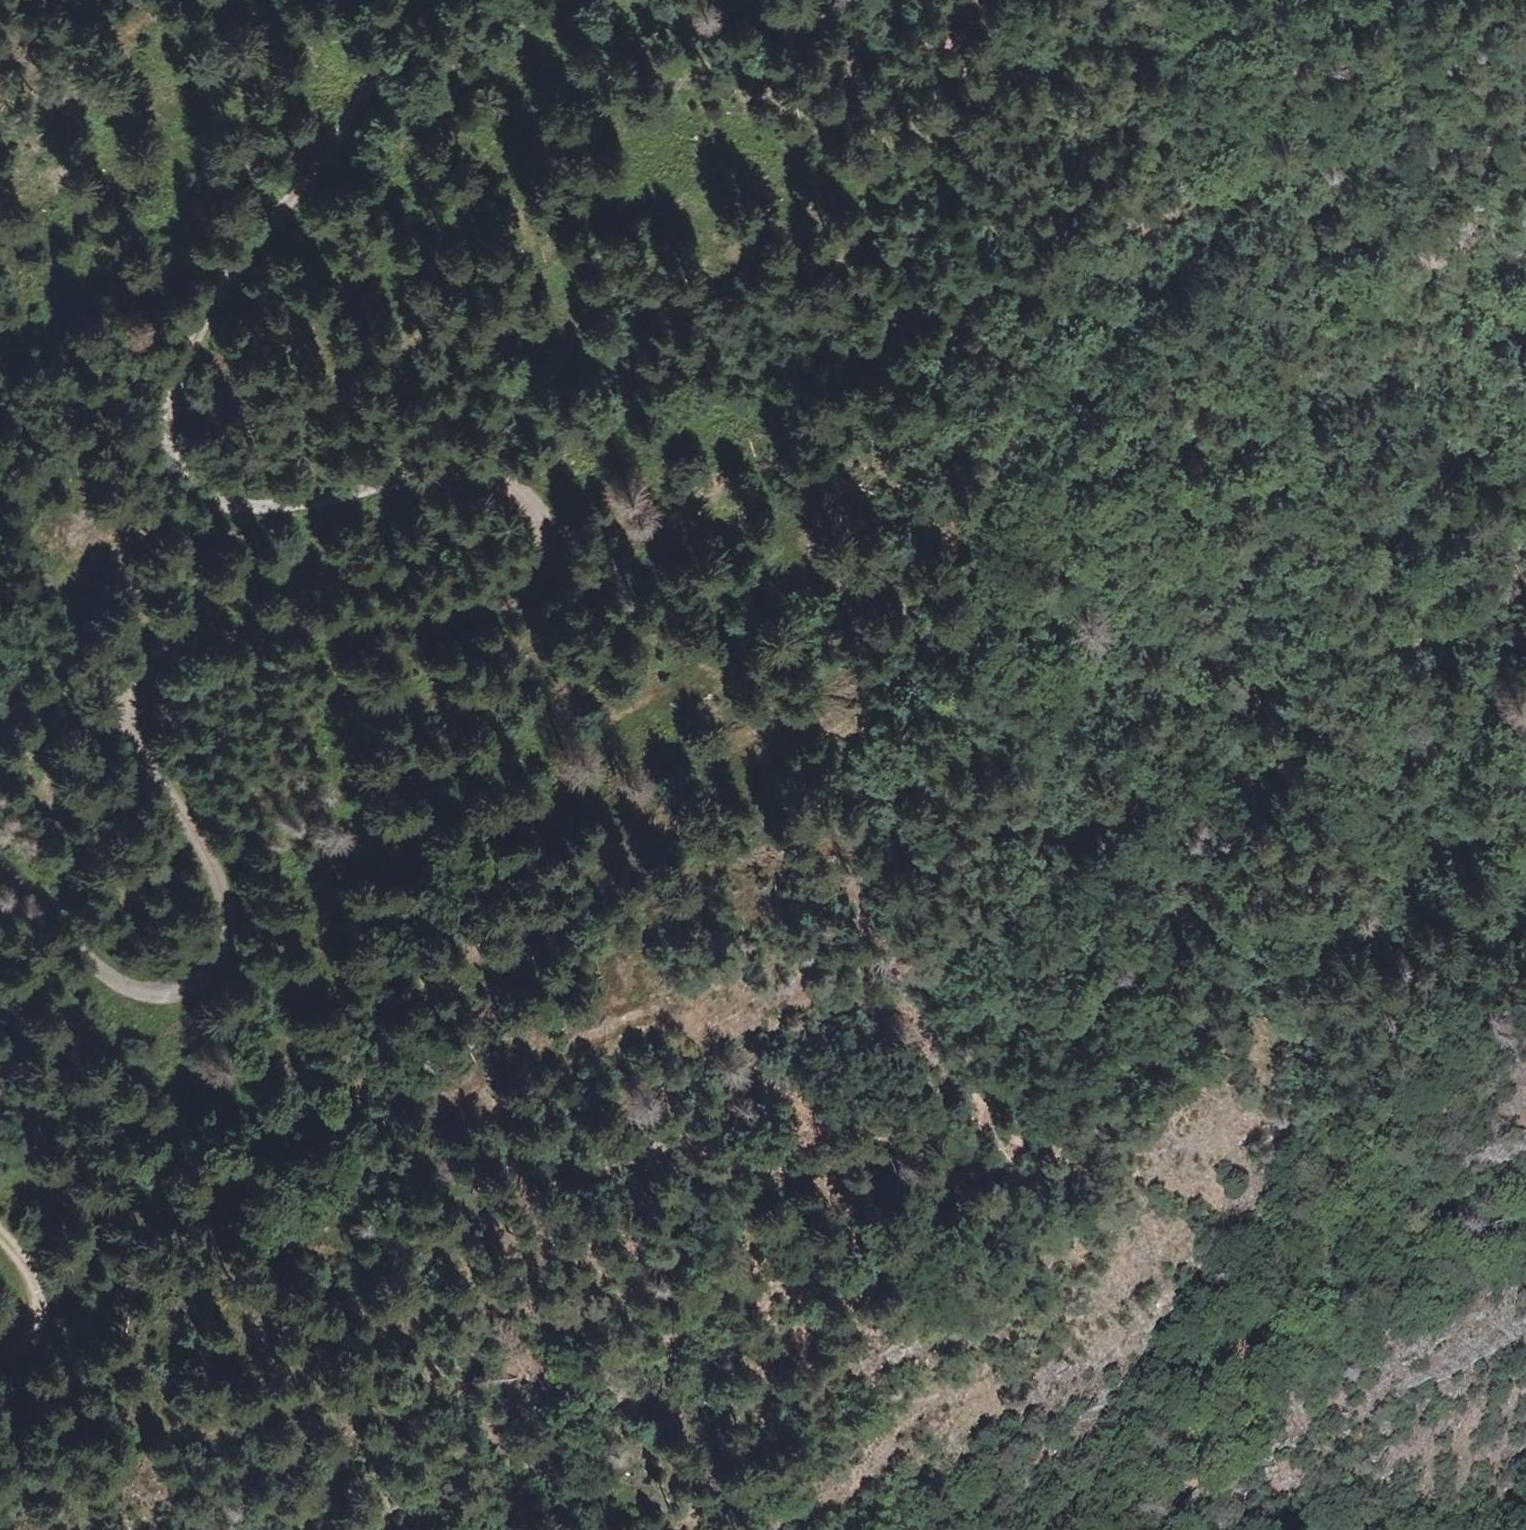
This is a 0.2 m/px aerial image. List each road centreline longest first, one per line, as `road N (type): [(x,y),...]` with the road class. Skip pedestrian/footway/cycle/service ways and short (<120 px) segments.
road 1 (track): [(0,873),(109,979),(155,994),(209,973),(221,944),(218,897),(187,820),(140,758),(128,705),(146,682),(183,658),(497,611),(539,582),(549,543),(533,508),(500,481),(445,471),(303,504),(229,507),(187,482),(175,450),(178,407),(196,353),(240,271),(359,119),(413,0)]
road 2 (track): [(0,1223),(27,1244),(51,1286),(0,1340)]

